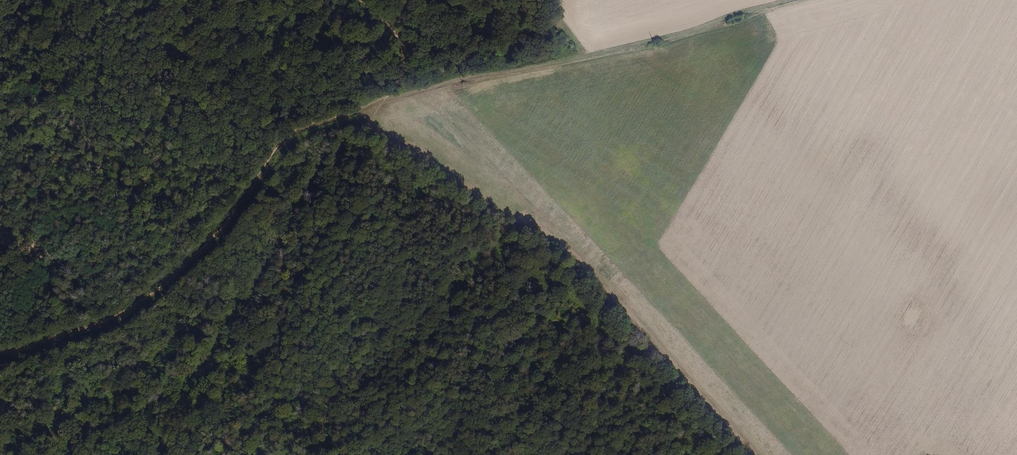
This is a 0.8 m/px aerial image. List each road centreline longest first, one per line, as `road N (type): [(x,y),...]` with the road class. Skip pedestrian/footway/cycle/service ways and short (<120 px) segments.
road 1 (track): [(797,0),(387,99),(288,133),(217,233),(145,299),(0,353)]
road 2 (track): [(387,99),(373,133),(378,152),(488,217),(551,267),(727,454)]

